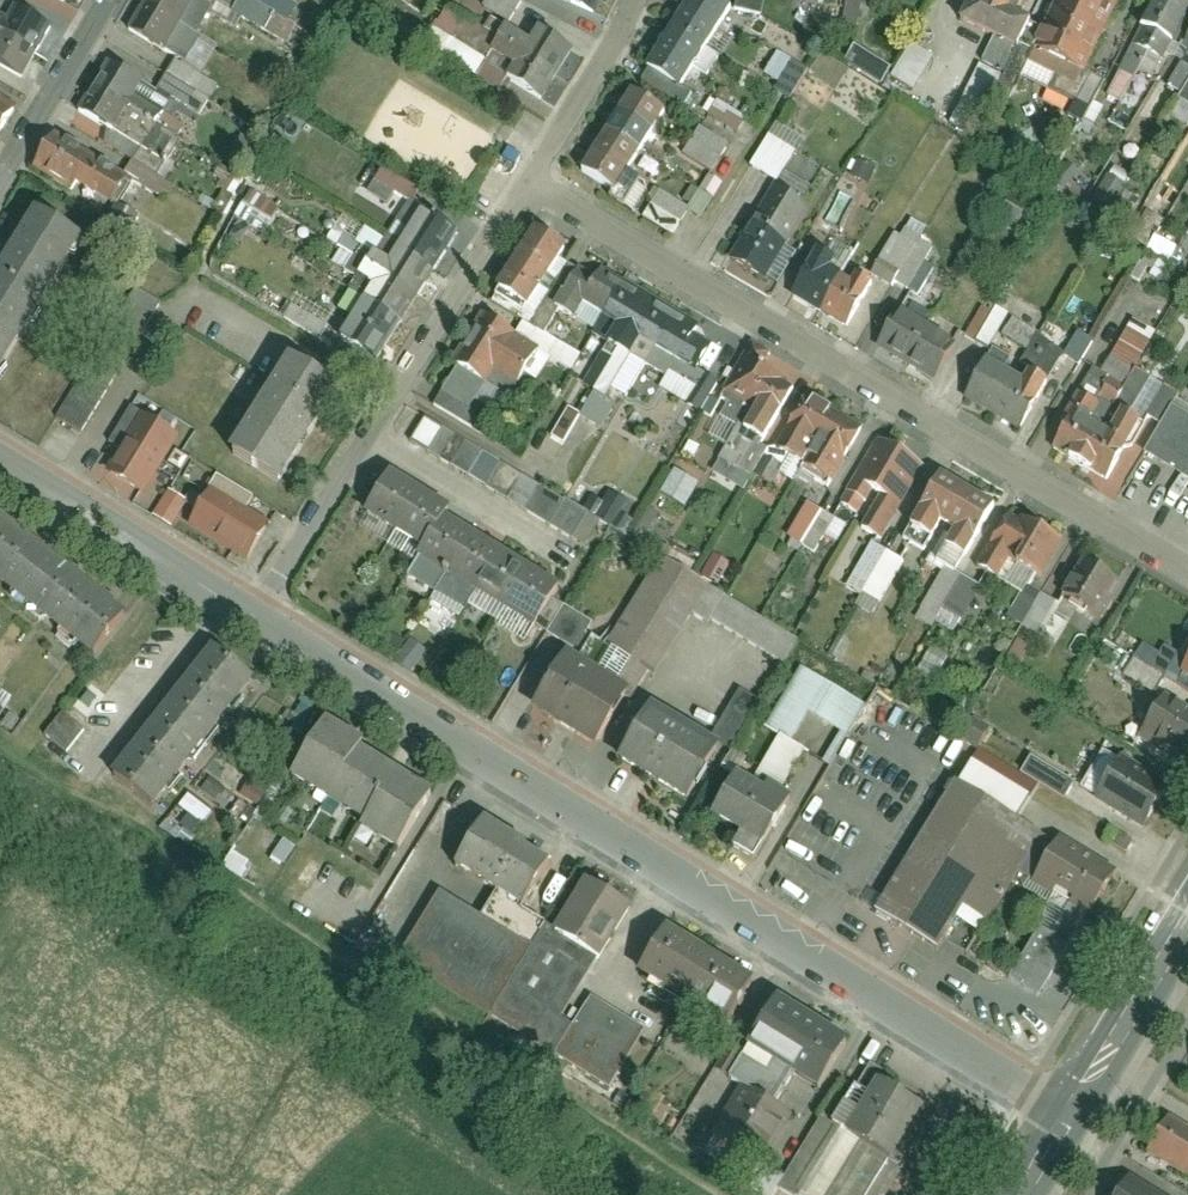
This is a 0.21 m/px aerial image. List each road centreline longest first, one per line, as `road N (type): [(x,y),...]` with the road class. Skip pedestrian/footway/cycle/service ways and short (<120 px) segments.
road 1 (residential): [(259,613),(1072,1108)]
road 2 (residential): [(534,182),(1187,566)]
road 3 (residential): [(259,613),(534,182)]
road 4 (residential): [(0,455),(259,613)]
road 5 (tertiary): [(1187,917),(1072,1108)]
road 6 (residential): [(0,185),(112,0)]
road 7 (residential): [(534,182),(641,0)]

